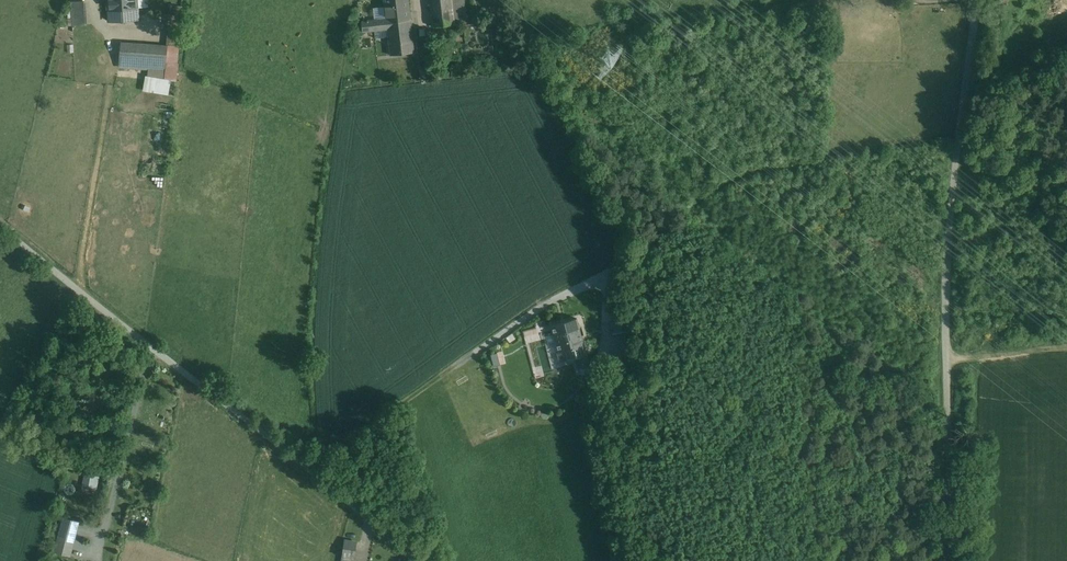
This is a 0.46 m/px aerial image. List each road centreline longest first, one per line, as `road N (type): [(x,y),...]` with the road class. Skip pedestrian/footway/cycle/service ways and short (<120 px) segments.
road 1 (track): [(975,0),(946,279),(948,560)]
road 2 (unclassified): [(0,224),(420,560)]

